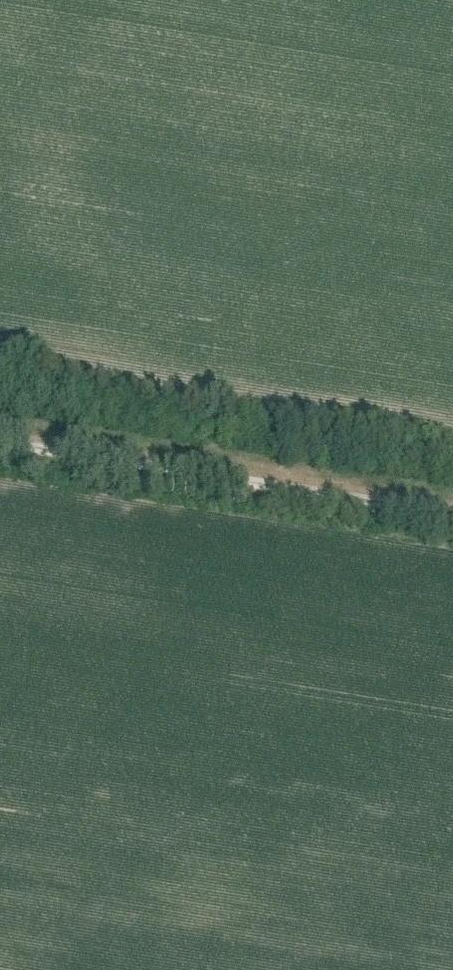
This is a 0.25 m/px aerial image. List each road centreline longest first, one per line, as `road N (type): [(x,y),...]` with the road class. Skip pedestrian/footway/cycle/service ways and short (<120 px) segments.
road 1 (track): [(0,433),(452,505)]

